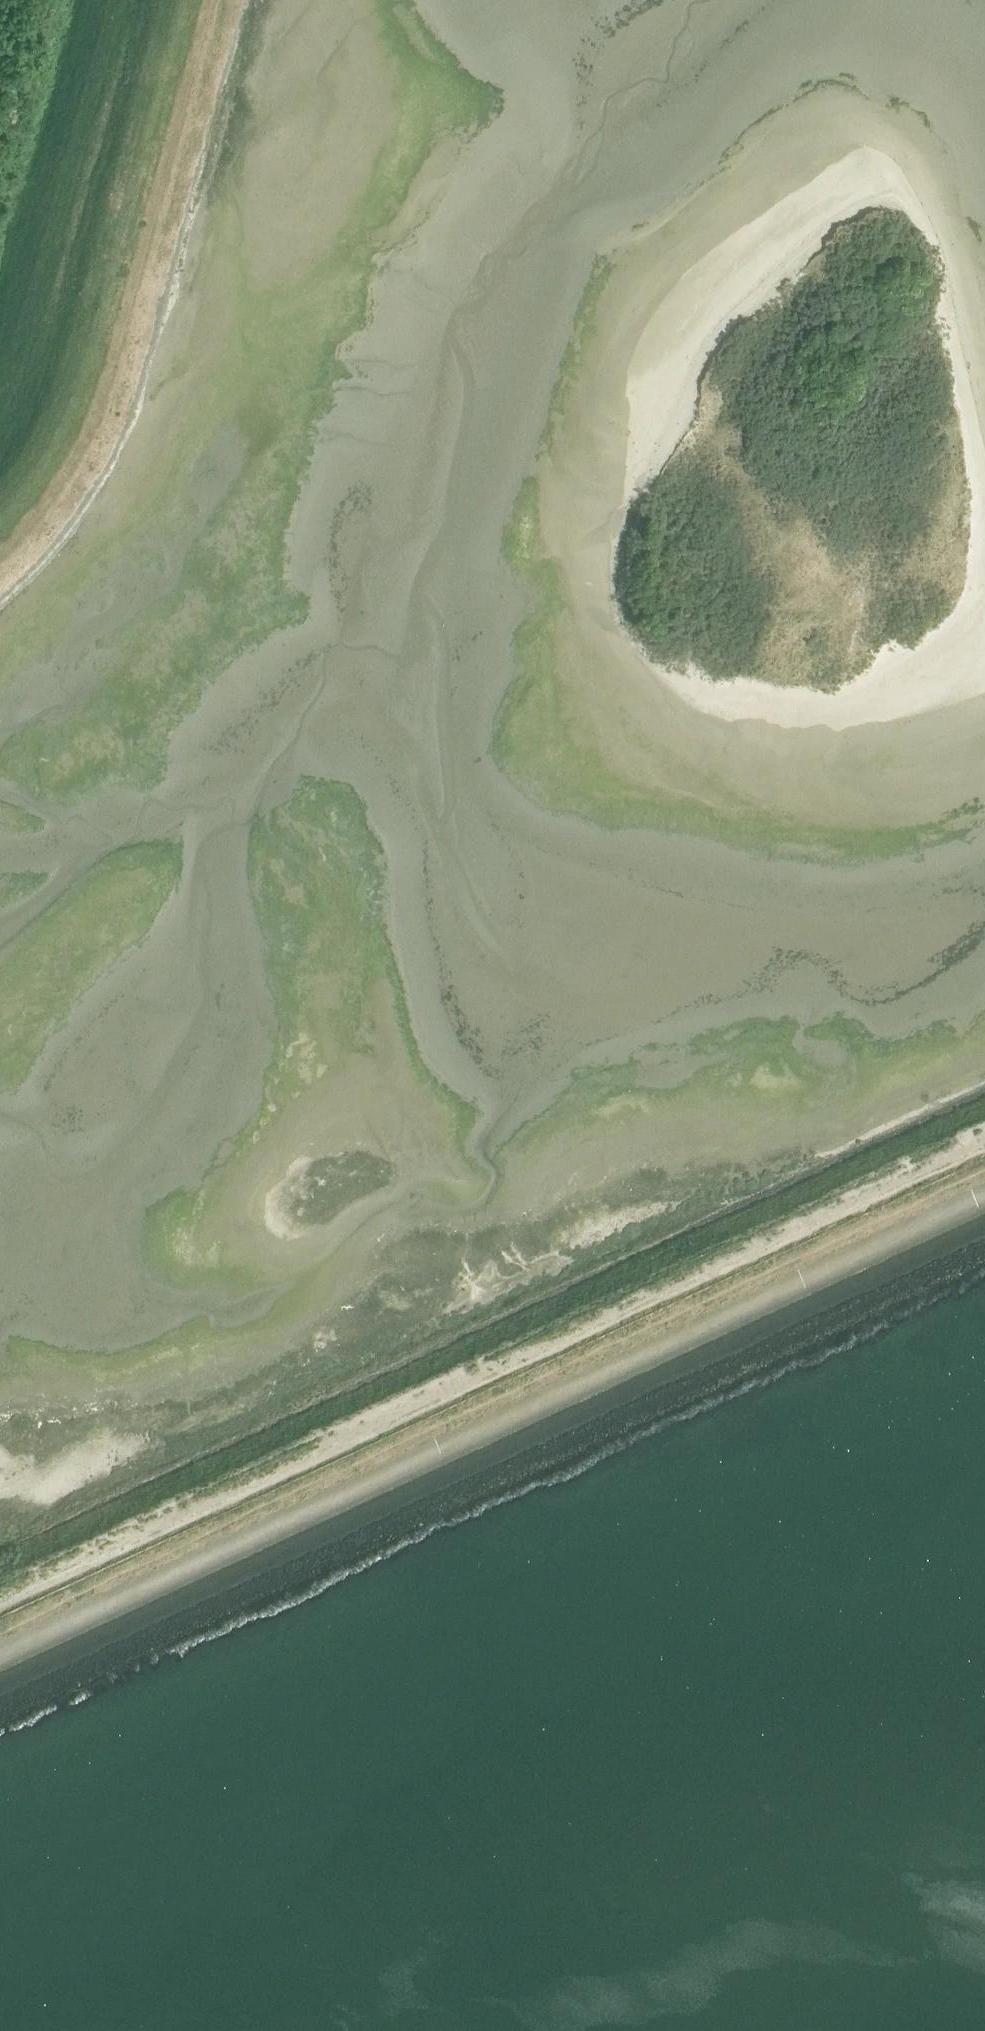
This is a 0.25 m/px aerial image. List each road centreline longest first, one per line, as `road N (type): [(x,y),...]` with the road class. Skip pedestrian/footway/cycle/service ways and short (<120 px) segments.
road 1 (track): [(179,0),(69,384),(28,463),(0,495)]

